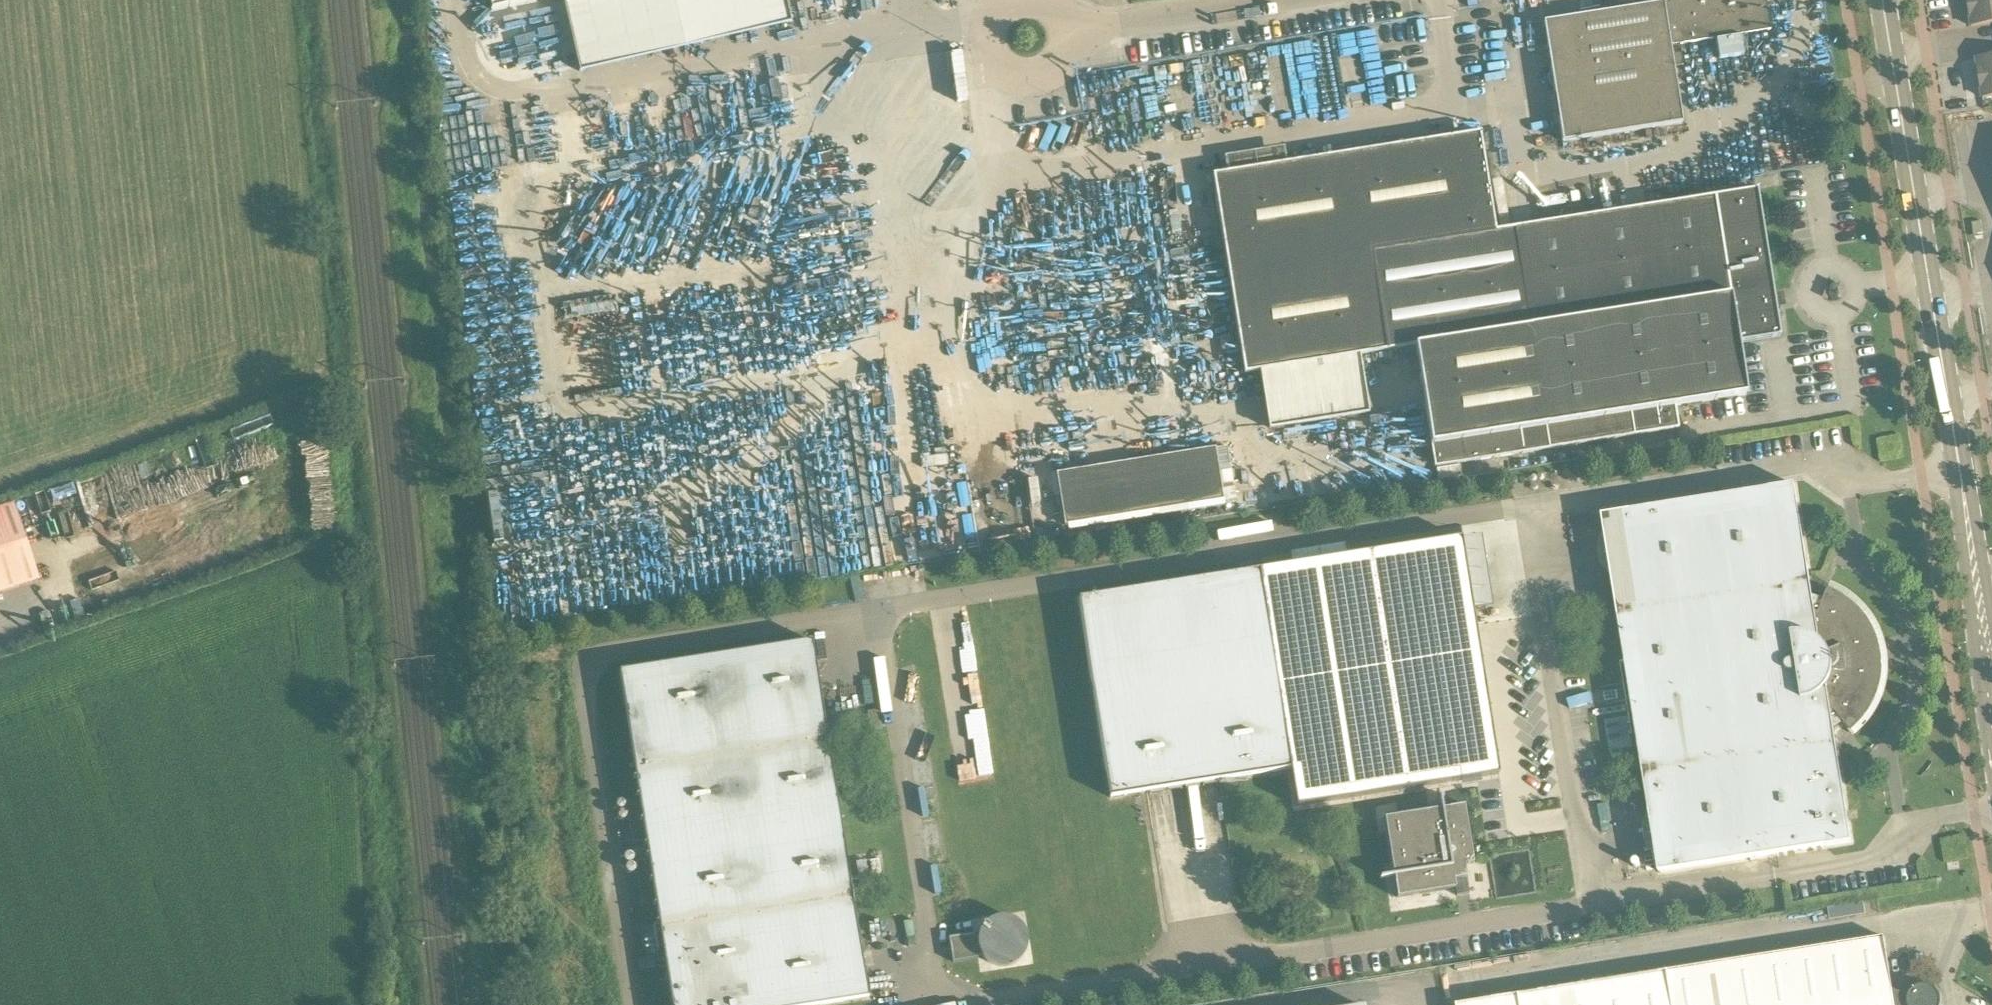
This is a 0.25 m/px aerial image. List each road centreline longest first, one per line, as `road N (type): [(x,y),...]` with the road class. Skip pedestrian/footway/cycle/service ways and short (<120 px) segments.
road 1 (tertiary): [(1935,323),(1932,350),(1991,747)]
road 2 (tertiary): [(1935,323),(1882,0)]
road 3 (tertiary): [(1991,595),(1947,349),(1935,323)]
road 4 (unclassified): [(1071,39),(1323,0)]
road 5 (unclassified): [(1071,39),(1055,10),(1021,0),(1002,8),(985,36),(989,63),(1018,86),(1055,78),(1071,52)]

